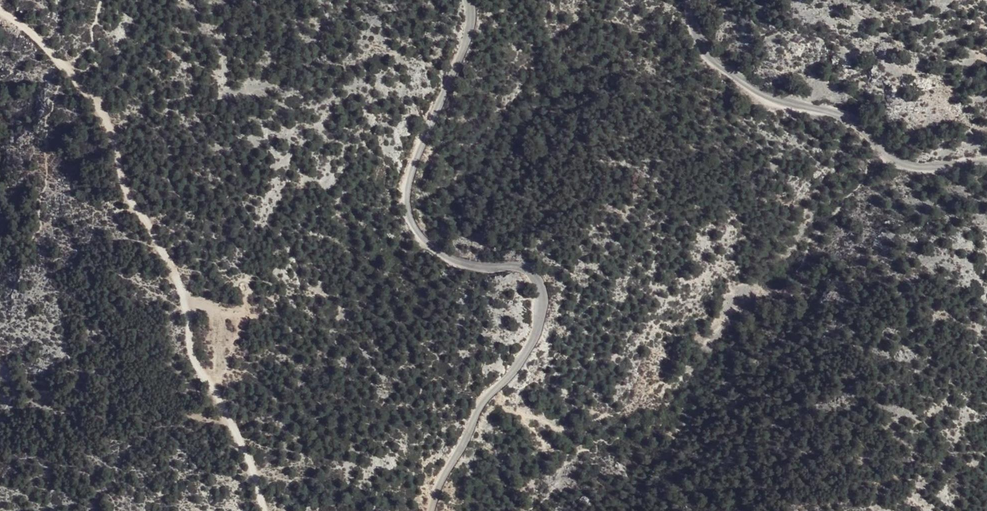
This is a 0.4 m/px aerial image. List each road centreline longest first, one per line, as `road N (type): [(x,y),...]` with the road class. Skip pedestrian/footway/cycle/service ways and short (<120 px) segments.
road 1 (unclassified): [(470,0),(468,40),(412,174),(409,211),(422,237),(448,257),(532,270),(542,310),(527,350),(482,406),(431,510)]
road 2 (track): [(109,127),(129,197),(182,293),(192,353),(238,433),(264,510)]
road 3 (unclassified): [(986,163),(910,165),(852,120),(759,92),(706,53),(689,0)]
road 4 (track): [(0,10),(69,70),(109,127)]

